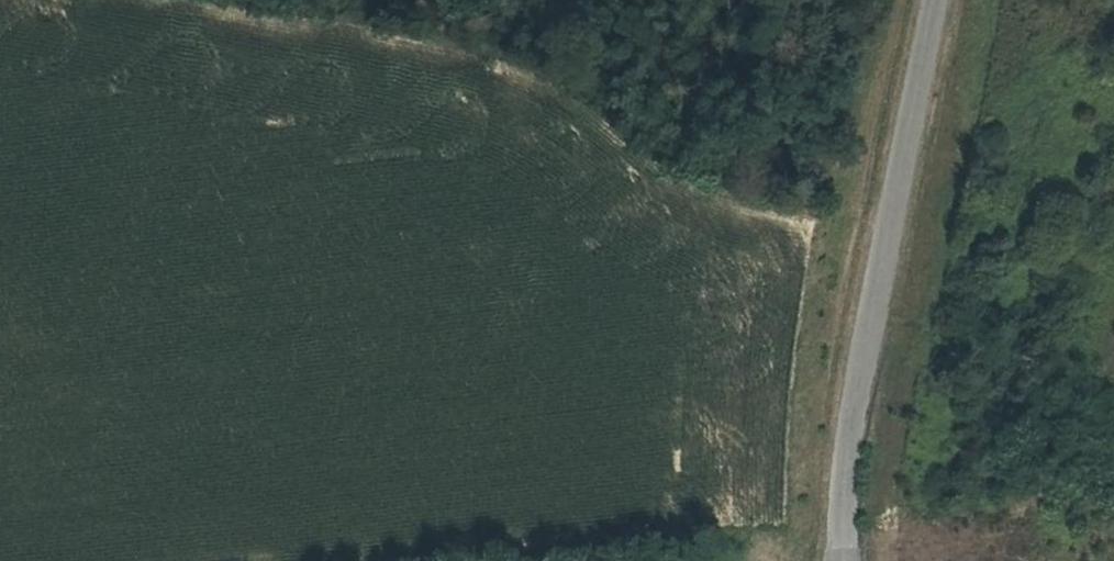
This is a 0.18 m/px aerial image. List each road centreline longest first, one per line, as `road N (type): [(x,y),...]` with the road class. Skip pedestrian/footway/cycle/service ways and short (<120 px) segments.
road 1 (unclassified): [(843,560),(848,444),(935,0)]

